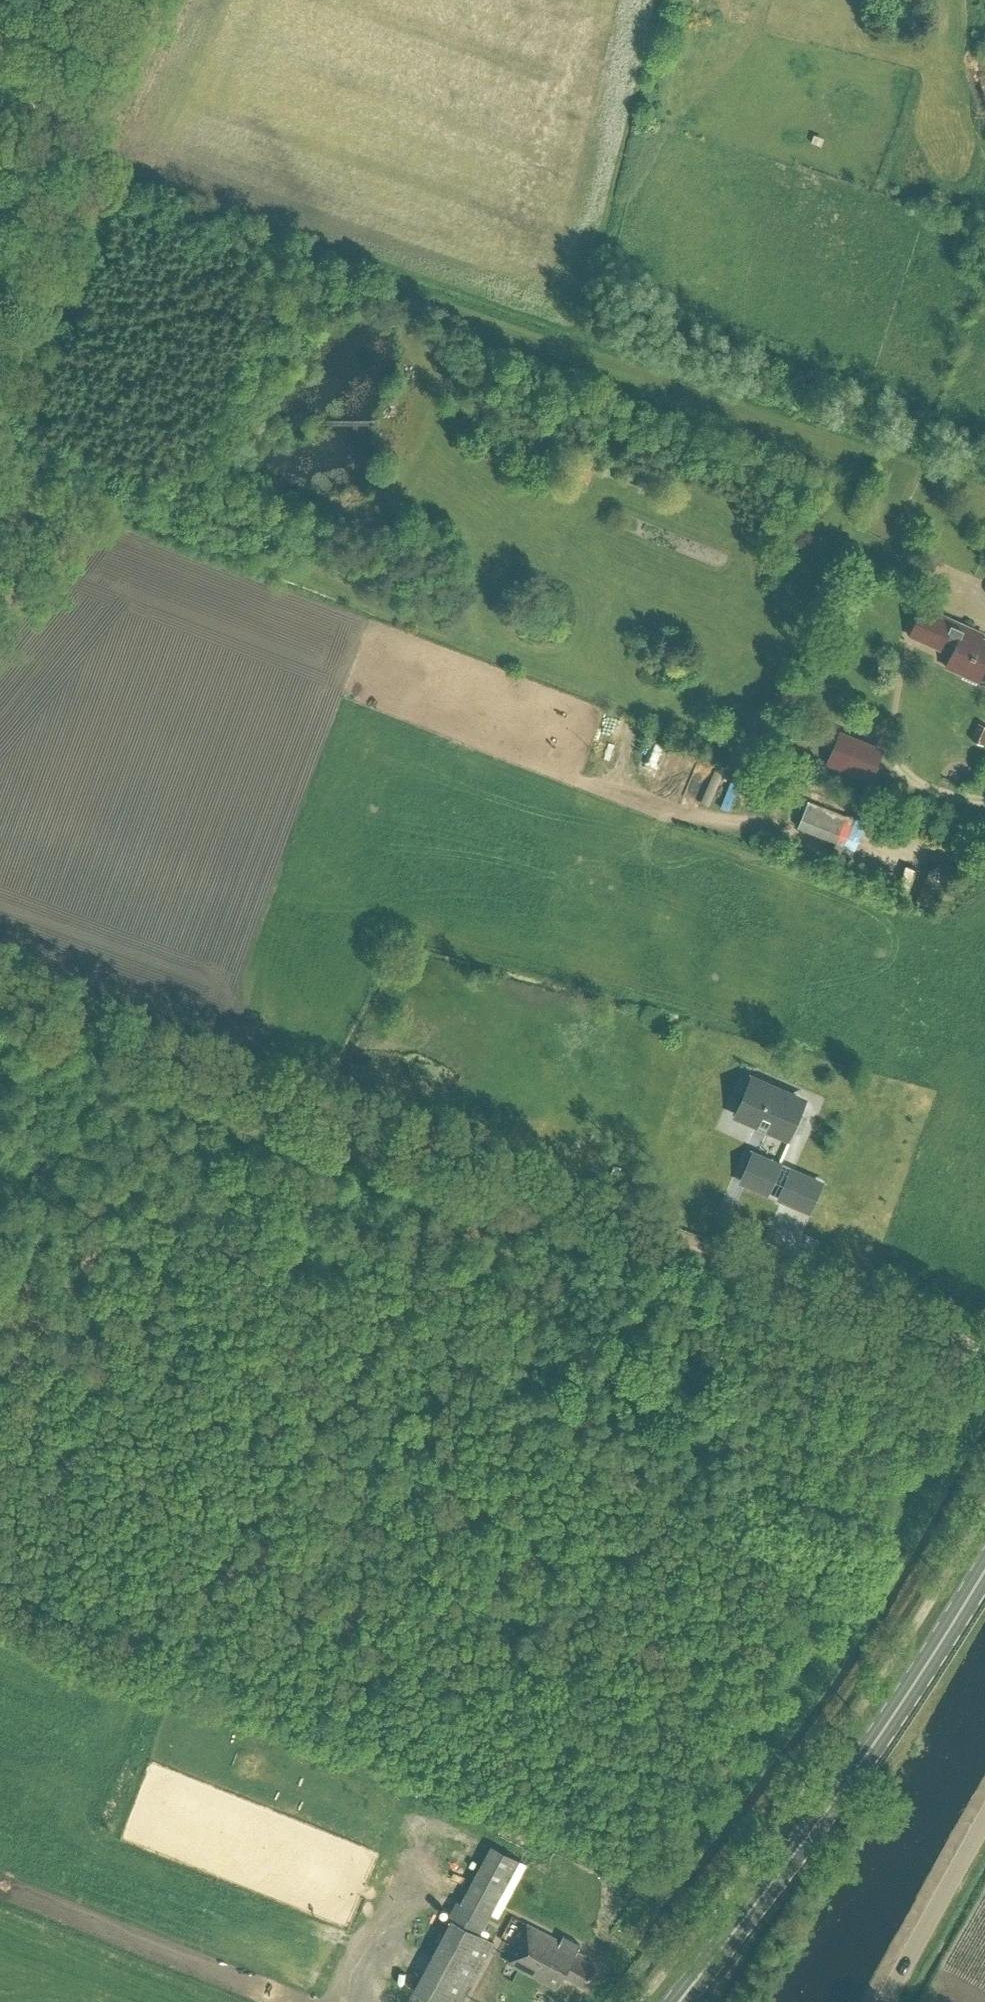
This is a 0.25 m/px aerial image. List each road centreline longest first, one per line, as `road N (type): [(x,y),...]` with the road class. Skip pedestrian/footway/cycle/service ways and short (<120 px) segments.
road 1 (track): [(0,985),(668,1225),(984,1348)]
road 2 (primary): [(679,2001),(945,1641),(984,1573)]
road 3 (unclassified): [(884,2001),(984,1819)]
road 4 (track): [(0,302),(67,177),(72,144)]
road 5 (track): [(72,144),(144,0)]

